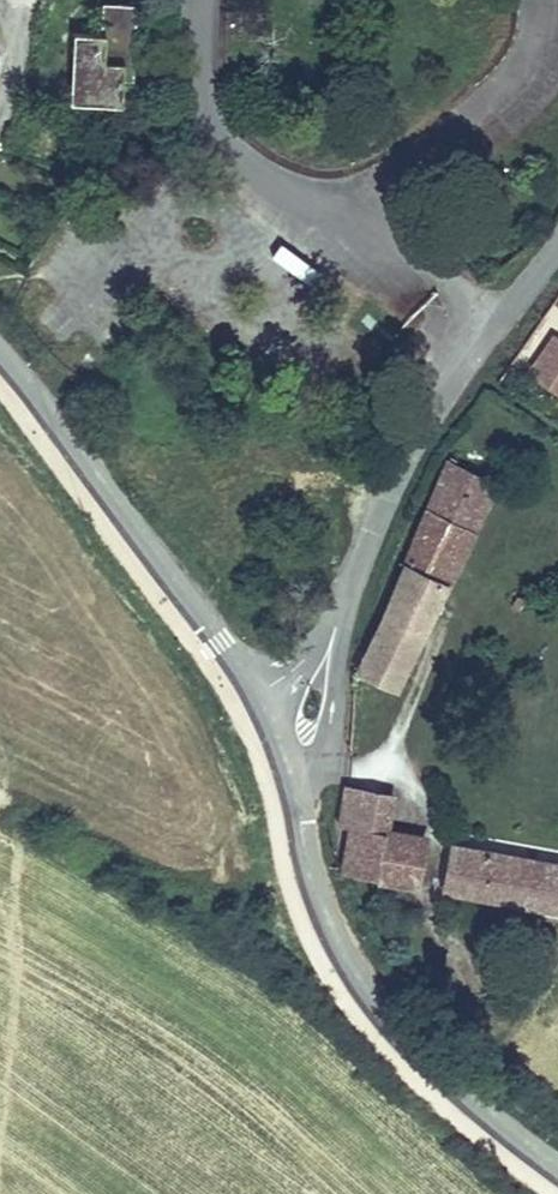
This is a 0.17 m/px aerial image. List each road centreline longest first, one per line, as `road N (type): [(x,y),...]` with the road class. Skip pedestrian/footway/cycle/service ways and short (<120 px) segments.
road 1 (tertiary): [(251,694),(316,903),(364,988),(407,1039),(557,1163)]
road 2 (residential): [(557,232),(399,442),(324,661),(251,694)]
road 3 (tertiary): [(0,351),(251,694)]

